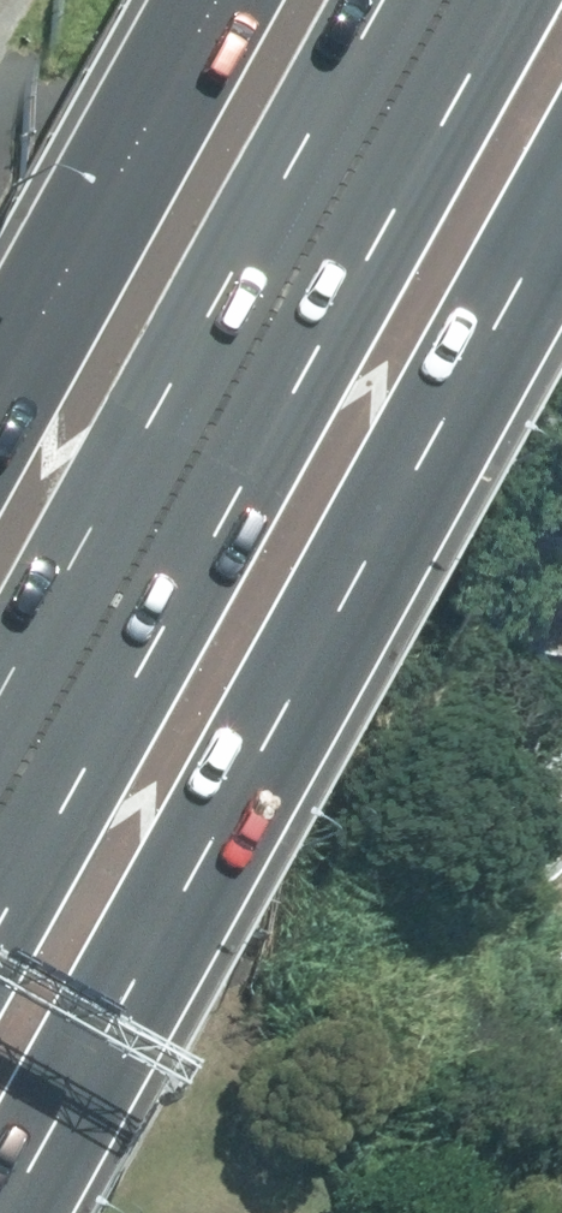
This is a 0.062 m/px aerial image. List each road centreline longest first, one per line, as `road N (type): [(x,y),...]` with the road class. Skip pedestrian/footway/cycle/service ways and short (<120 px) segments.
road 1 (motorway): [(561,223),(13,1212)]
road 2 (motorway): [(0,816),(454,0)]
road 3 (motorway): [(0,394),(218,0)]

